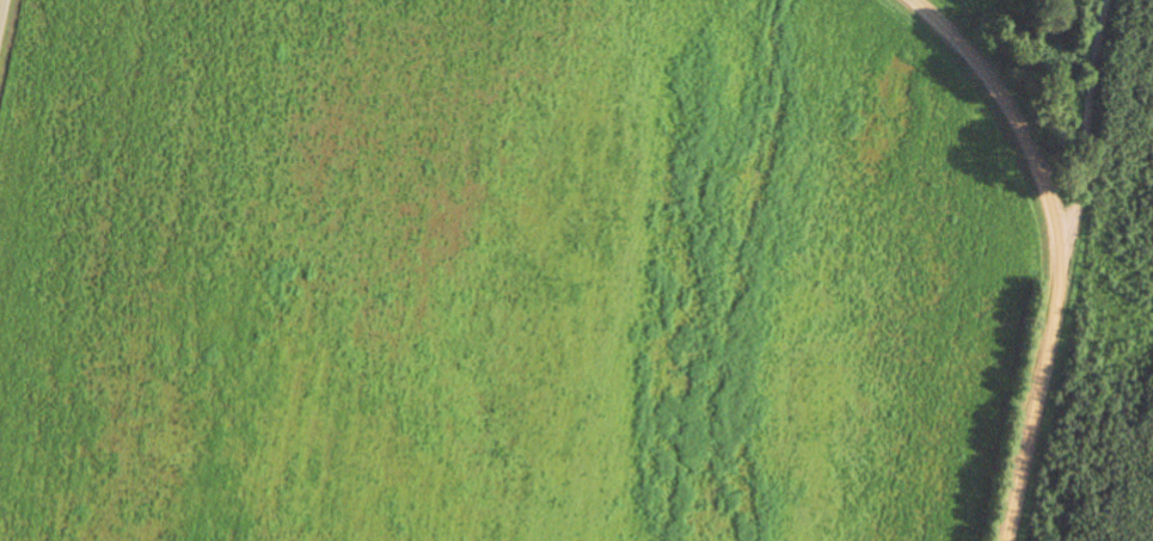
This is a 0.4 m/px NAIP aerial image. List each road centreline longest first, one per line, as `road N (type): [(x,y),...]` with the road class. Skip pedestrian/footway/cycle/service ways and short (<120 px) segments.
road 1 (residential): [(1009,540),(1061,302),(1062,230),(1011,107),(962,43),(916,0)]

